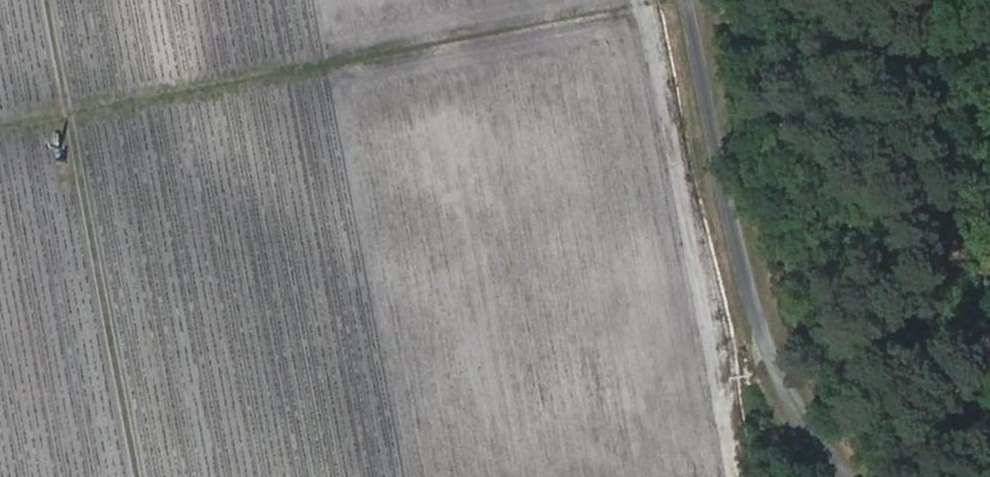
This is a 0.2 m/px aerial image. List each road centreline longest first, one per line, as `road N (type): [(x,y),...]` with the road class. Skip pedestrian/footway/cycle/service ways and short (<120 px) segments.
road 1 (unclassified): [(844,476),(810,440),(777,375),(688,0)]
road 2 (track): [(41,0),(131,476)]
road 3 (track): [(651,0),(732,476)]

